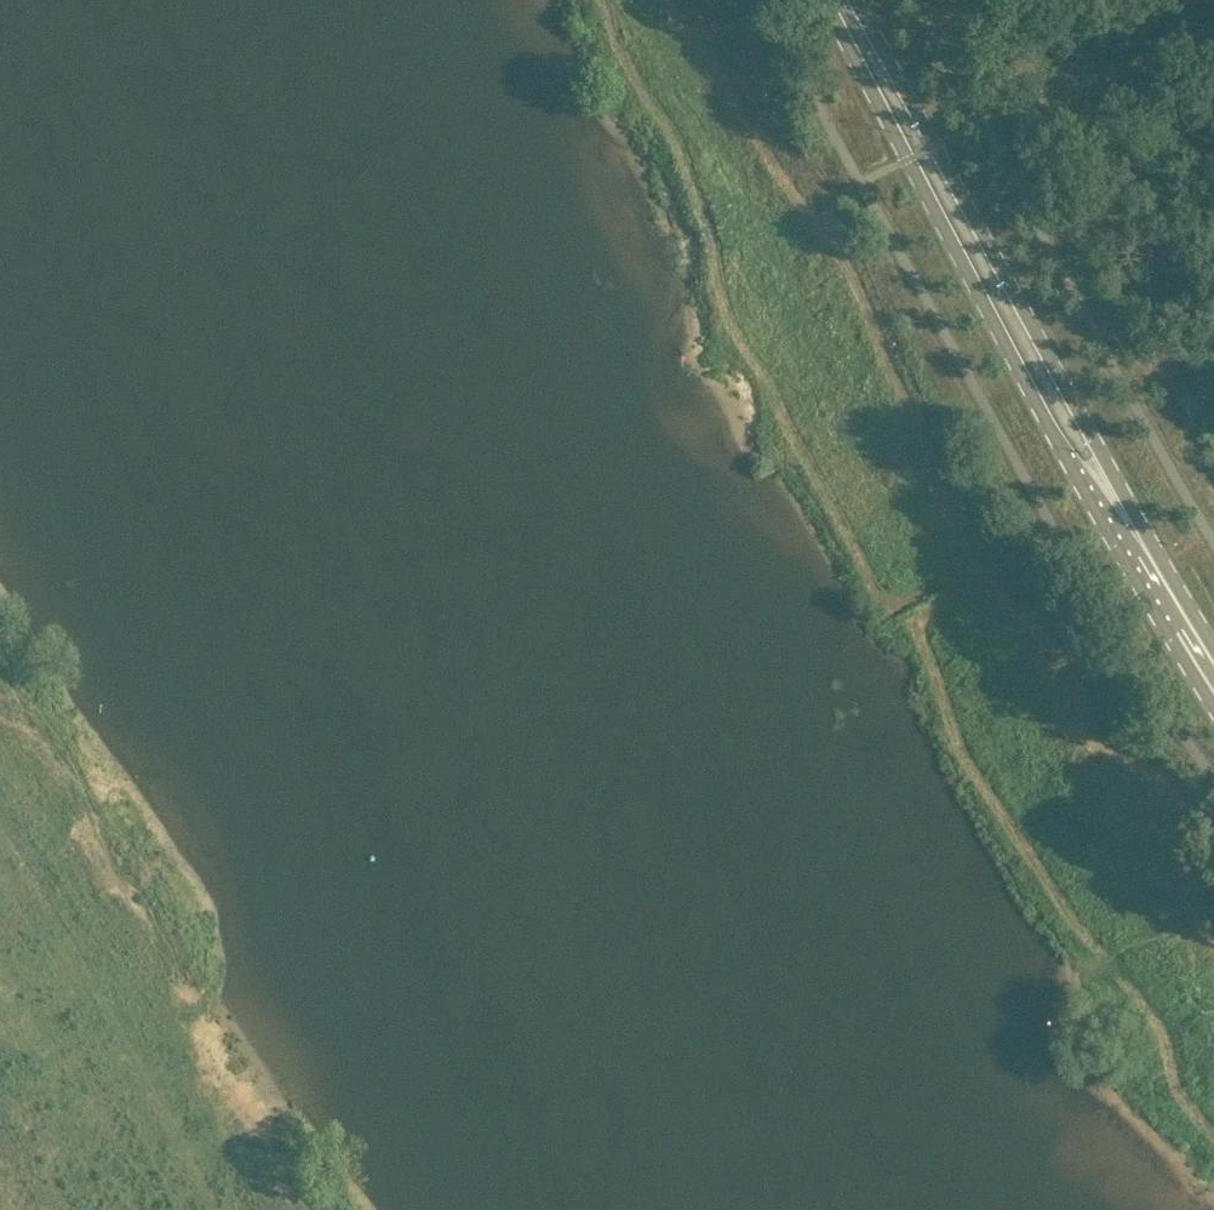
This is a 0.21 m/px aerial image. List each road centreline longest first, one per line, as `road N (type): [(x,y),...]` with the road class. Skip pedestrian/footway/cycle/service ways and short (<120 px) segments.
road 1 (primary): [(1213,677),(1162,599),(838,0)]

